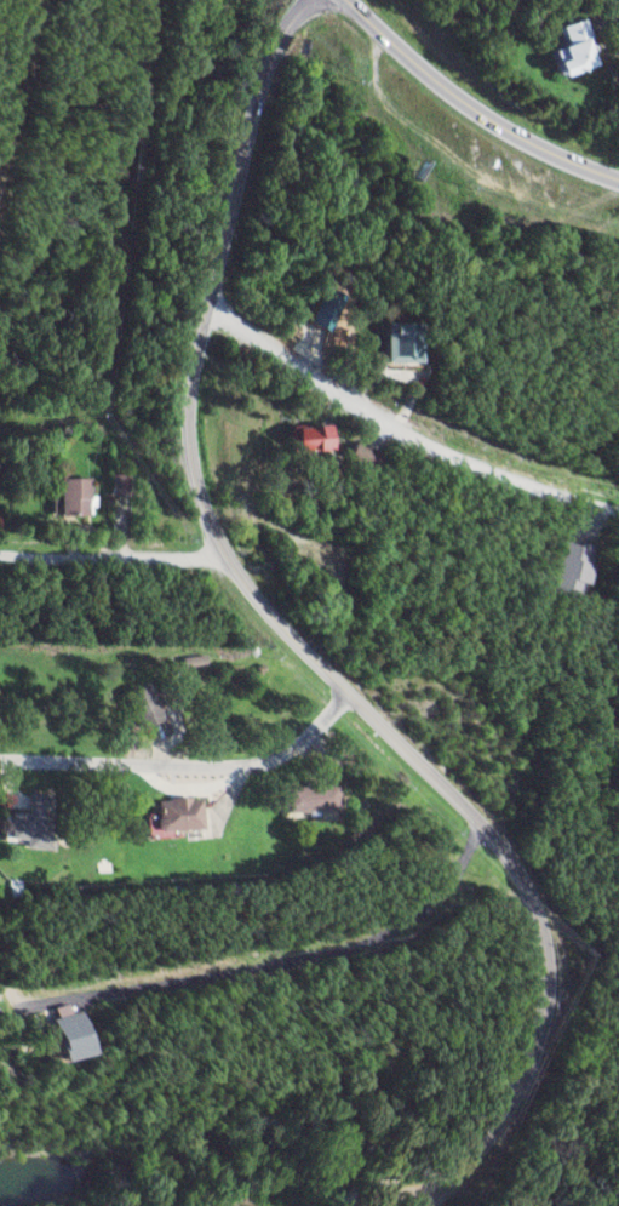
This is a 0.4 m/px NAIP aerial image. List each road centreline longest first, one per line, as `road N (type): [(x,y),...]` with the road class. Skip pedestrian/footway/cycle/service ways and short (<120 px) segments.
road 1 (residential): [(433,1205),(503,1126),(537,1057),(549,988),(540,922),(515,867),(482,828),(240,577),(195,469),(189,406),(199,343),(260,91),(305,0)]
road 2 (residential): [(618,511),(434,444),(339,391),(210,299)]
road 3 (residential): [(350,696),(308,739),(245,768),(0,762)]
road 4 (secondary): [(349,0),(505,124),(618,178)]
road 5 (residential): [(230,559),(0,551)]
road 6 (residential): [(0,190),(40,0)]

